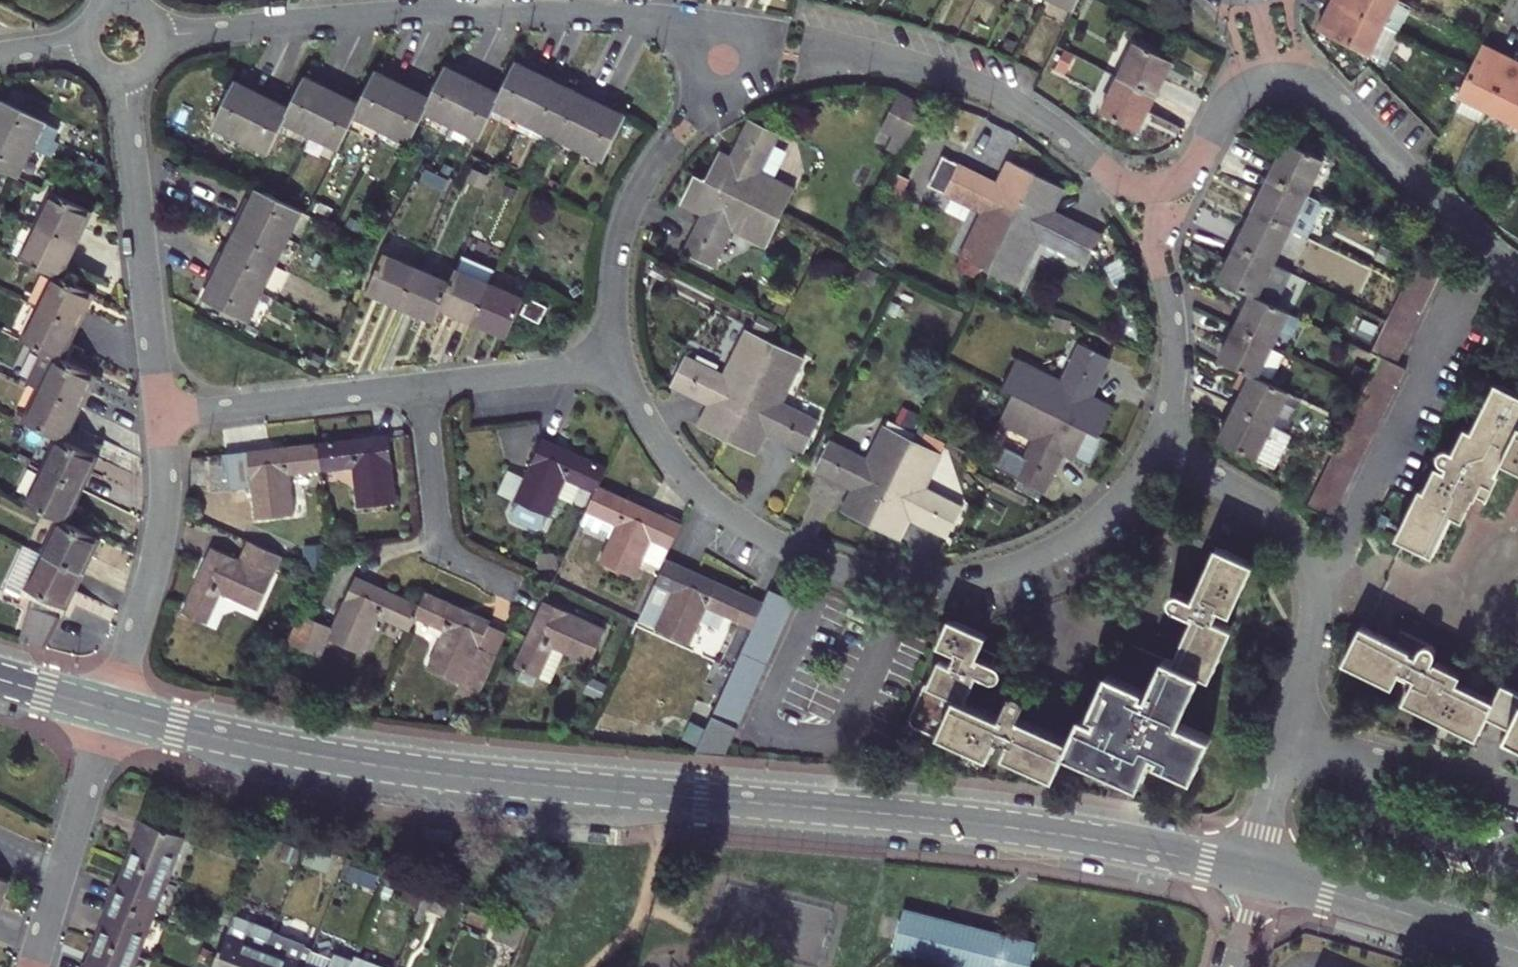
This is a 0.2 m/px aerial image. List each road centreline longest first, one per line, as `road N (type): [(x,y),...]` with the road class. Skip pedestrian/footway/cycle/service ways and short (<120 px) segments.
road 1 (tertiary): [(111,710),(364,764),(985,825),(1254,874)]
road 2 (residential): [(1160,442),(1125,494),(1062,543),(995,569),(904,575),(801,553),(705,496),(664,445),(620,362)]
road 3 (residential): [(724,61),(661,18),(588,10),(427,10),(160,33)]
road 4 (residential): [(1160,442),(1268,508),(1301,545),(1313,602),(1287,744)]
road 5 (residential): [(805,53),(912,63),(1004,92),(1058,126),(1102,170),(1144,185)]
road 6 (residential): [(119,76),(162,413)]
road 7 (residential): [(1273,76),(1304,79),(1336,98),(1517,287)]
road 8 (residential): [(162,413),(163,523),(111,710)]
road 9 (tertiary): [(1254,874),(1517,952)]
road 10 (residential): [(111,710),(34,966)]
road 11 (residential): [(162,413),(422,384)]
road 12 (residential): [(1144,185),(1175,355),(1160,442)]
road 13 (residential): [(422,384),(441,544),(514,580)]
road 14 (residential): [(1287,744),(1517,797)]
road 15 (residential): [(620,362),(612,293),(623,228),(669,143)]
road 16 (residential): [(422,384),(620,362)]
road 17 (residential): [(1273,76),(1234,94),(1196,162),(1144,185)]
road 18 (residential): [(1287,744),(1254,874)]

